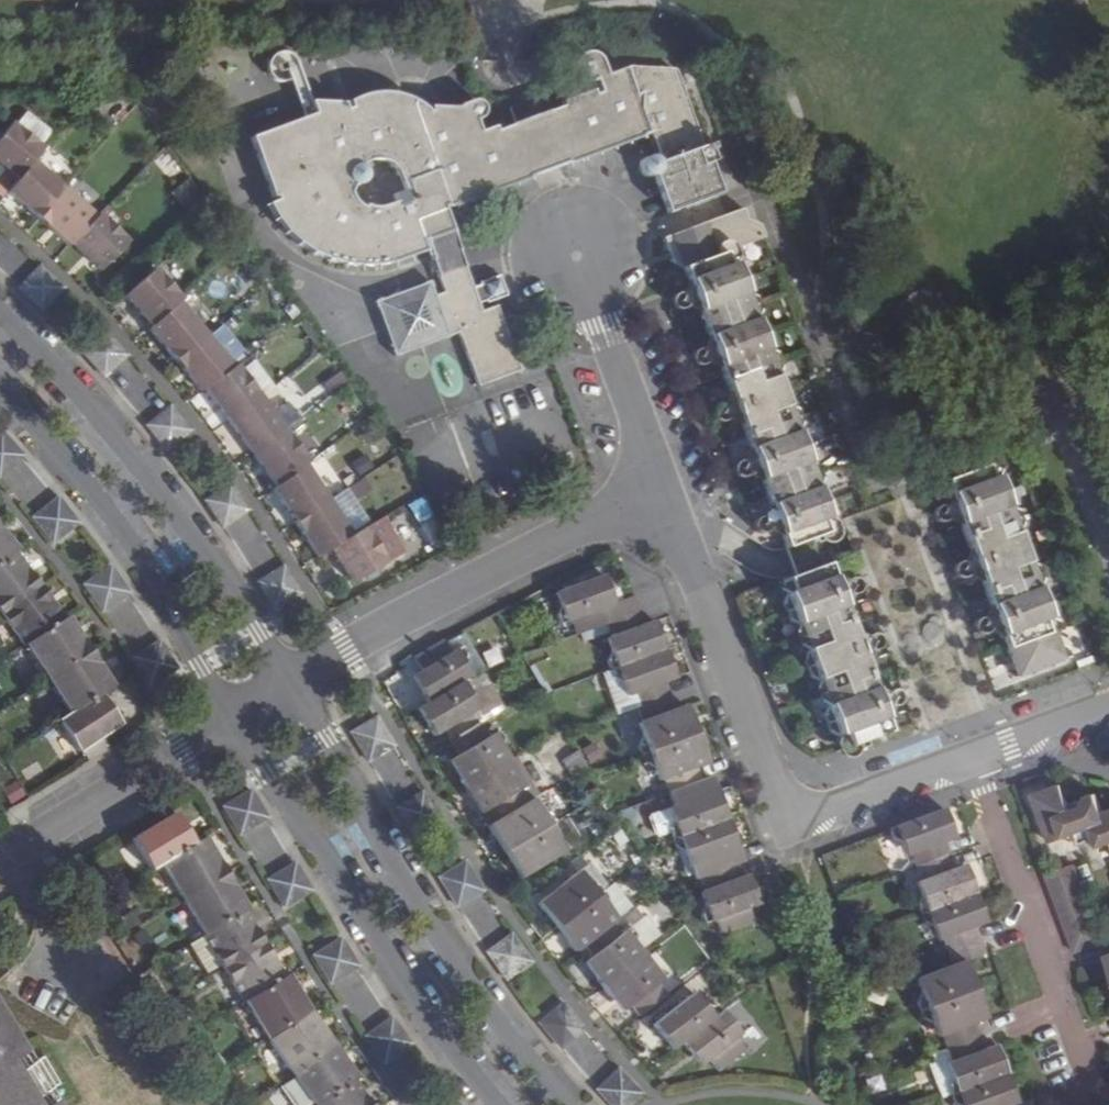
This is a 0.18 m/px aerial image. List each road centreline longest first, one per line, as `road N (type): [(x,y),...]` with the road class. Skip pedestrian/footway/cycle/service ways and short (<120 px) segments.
road 1 (residential): [(975,757),(816,817),(779,804),(662,498)]
road 2 (tertiary): [(569,1104),(452,957),(293,688)]
road 3 (tertiary): [(293,688),(204,548),(47,357),(0,312)]
road 4 (tertiary): [(235,723),(401,975),(499,1104)]
road 5 (residential): [(662,498),(591,522),(454,590),(365,636),(293,688)]
road 6 (tertiary): [(0,389),(145,561),(172,621),(235,723)]
road 7 (residential): [(1108,1104),(975,757)]
road 8 (residential): [(0,865),(235,723)]
road 9 (residential): [(602,287),(614,265),(609,239),(578,220),(554,227),(537,256),(545,281),(561,294),(591,294)]
road 10 (residential): [(662,498),(591,294)]
road 11 (residential): [(1108,711),(975,757)]

